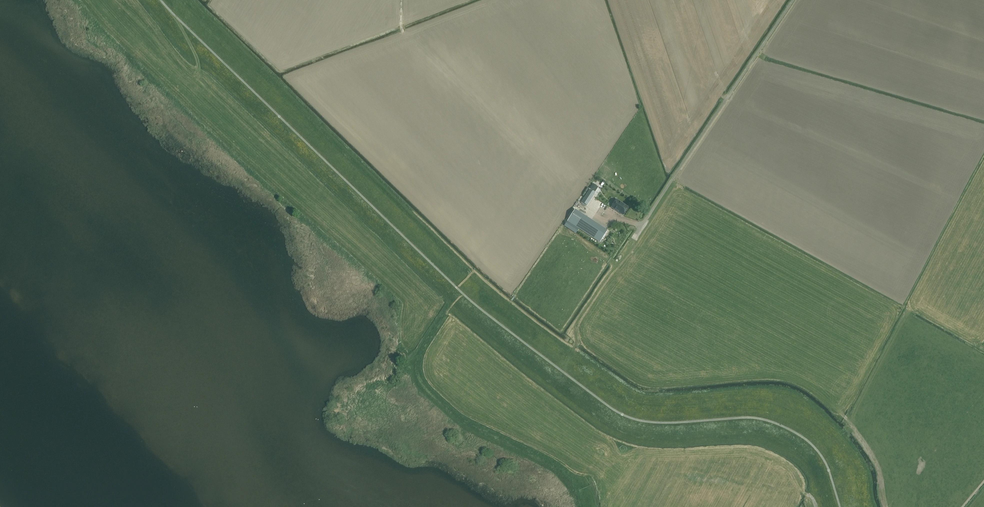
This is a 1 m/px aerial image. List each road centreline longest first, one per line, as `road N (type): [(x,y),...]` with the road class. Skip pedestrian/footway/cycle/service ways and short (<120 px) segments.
road 1 (unclassified): [(636,234),(794,0)]

